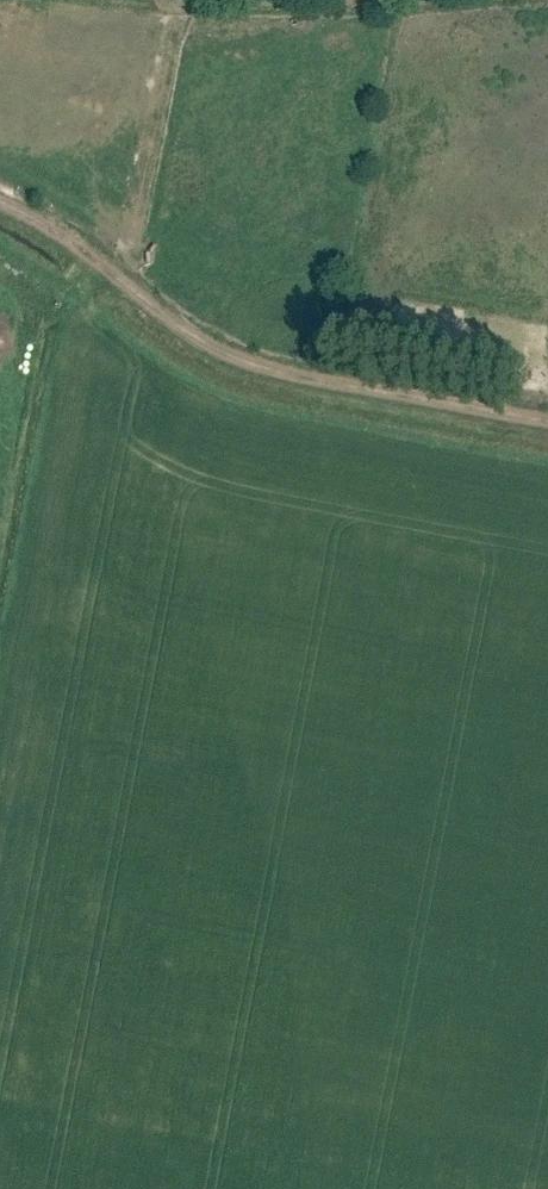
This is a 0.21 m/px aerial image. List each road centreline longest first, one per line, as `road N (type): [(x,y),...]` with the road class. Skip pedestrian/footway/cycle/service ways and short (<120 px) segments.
road 1 (track): [(0,200),(79,242),(190,332),(246,359),(547,416)]

